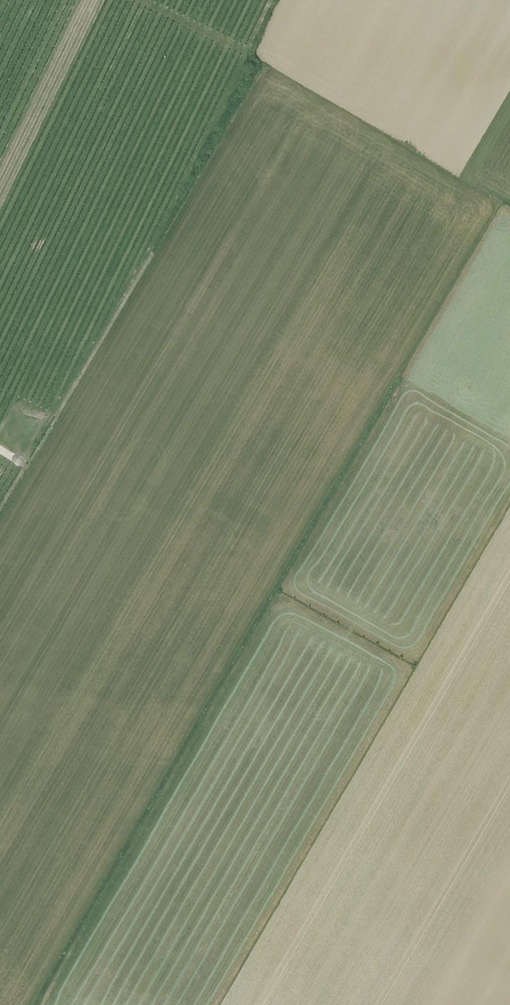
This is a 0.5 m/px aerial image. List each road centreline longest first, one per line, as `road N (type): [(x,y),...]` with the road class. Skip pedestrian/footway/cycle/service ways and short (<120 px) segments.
road 1 (track): [(245,53),(135,0)]

